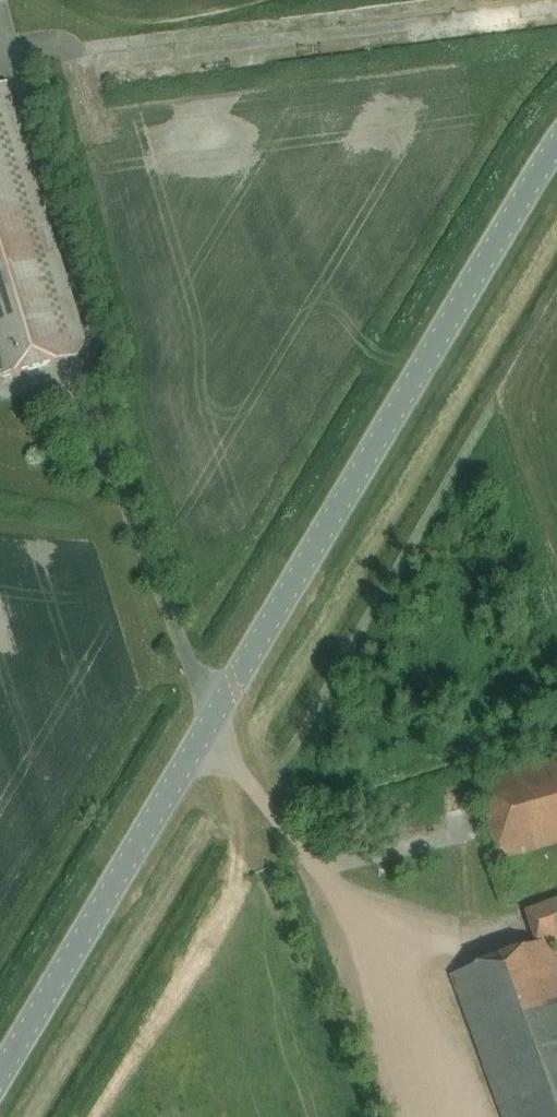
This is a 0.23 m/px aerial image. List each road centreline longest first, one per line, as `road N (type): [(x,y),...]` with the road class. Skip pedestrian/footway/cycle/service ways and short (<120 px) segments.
road 1 (unclassified): [(0,1072),(556,144)]
road 2 (track): [(556,3),(85,57),(63,46),(7,51),(0,14)]
road 3 (track): [(400,1116),(359,1002),(349,913)]

